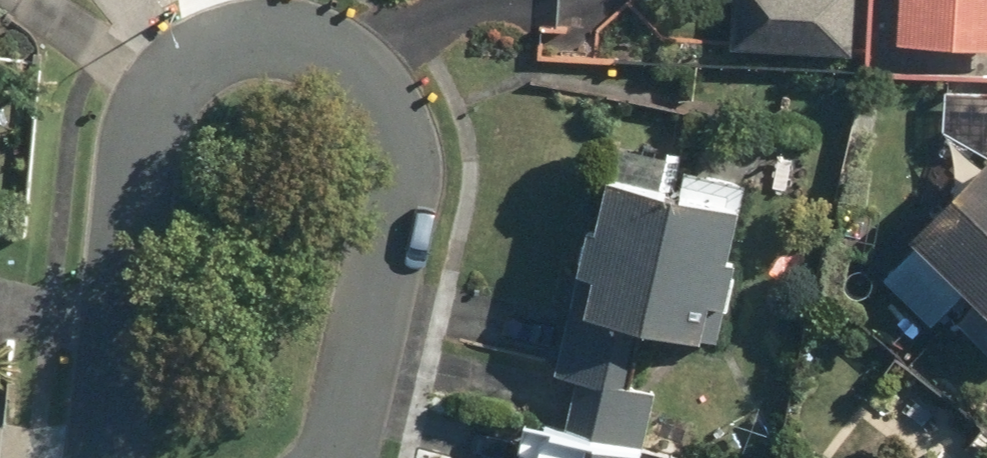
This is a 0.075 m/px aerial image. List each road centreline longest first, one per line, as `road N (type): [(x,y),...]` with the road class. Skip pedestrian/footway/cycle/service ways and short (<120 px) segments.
road 1 (residential): [(336,457),(348,435),(398,150),(376,95),(327,58),(272,43),(210,50),(160,86),(133,135)]
road 2 (residential): [(133,135),(104,457)]

